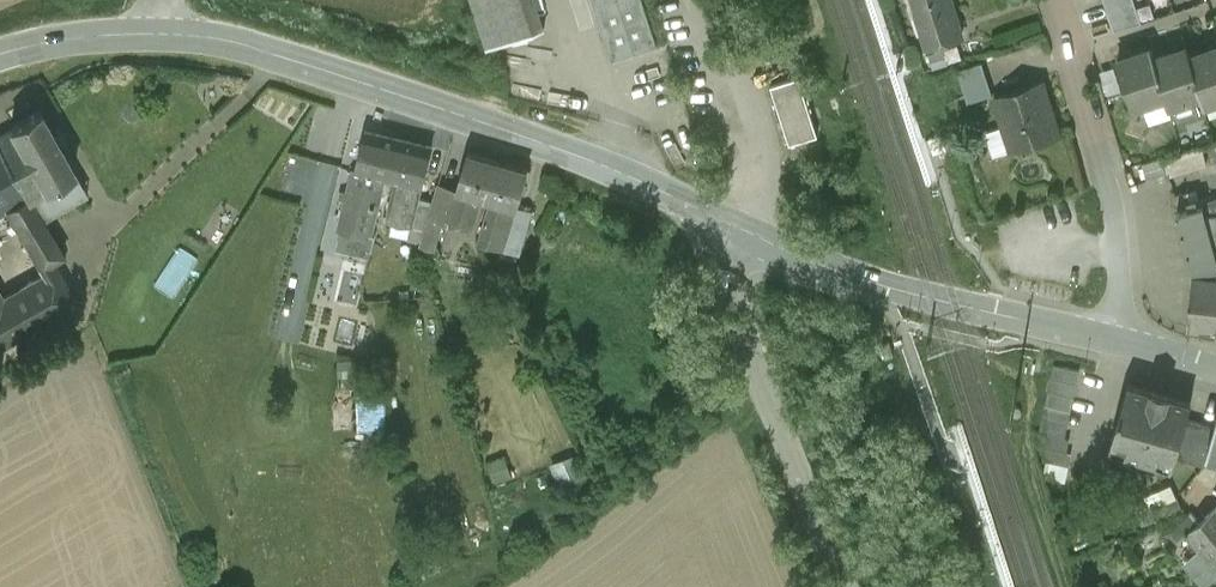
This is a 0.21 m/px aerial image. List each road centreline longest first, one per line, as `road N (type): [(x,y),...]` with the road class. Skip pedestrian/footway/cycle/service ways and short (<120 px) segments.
road 1 (secondary): [(158,29),(227,35),(357,76),(643,177),(742,223)]
road 2 (secondary): [(742,223),(885,279),(1122,336)]
road 3 (unclassified): [(846,586),(728,276),(742,223)]
road 4 (residential): [(1052,0),(1114,204),(1122,336)]
road 5 (secondary): [(0,49),(65,35),(158,29)]

